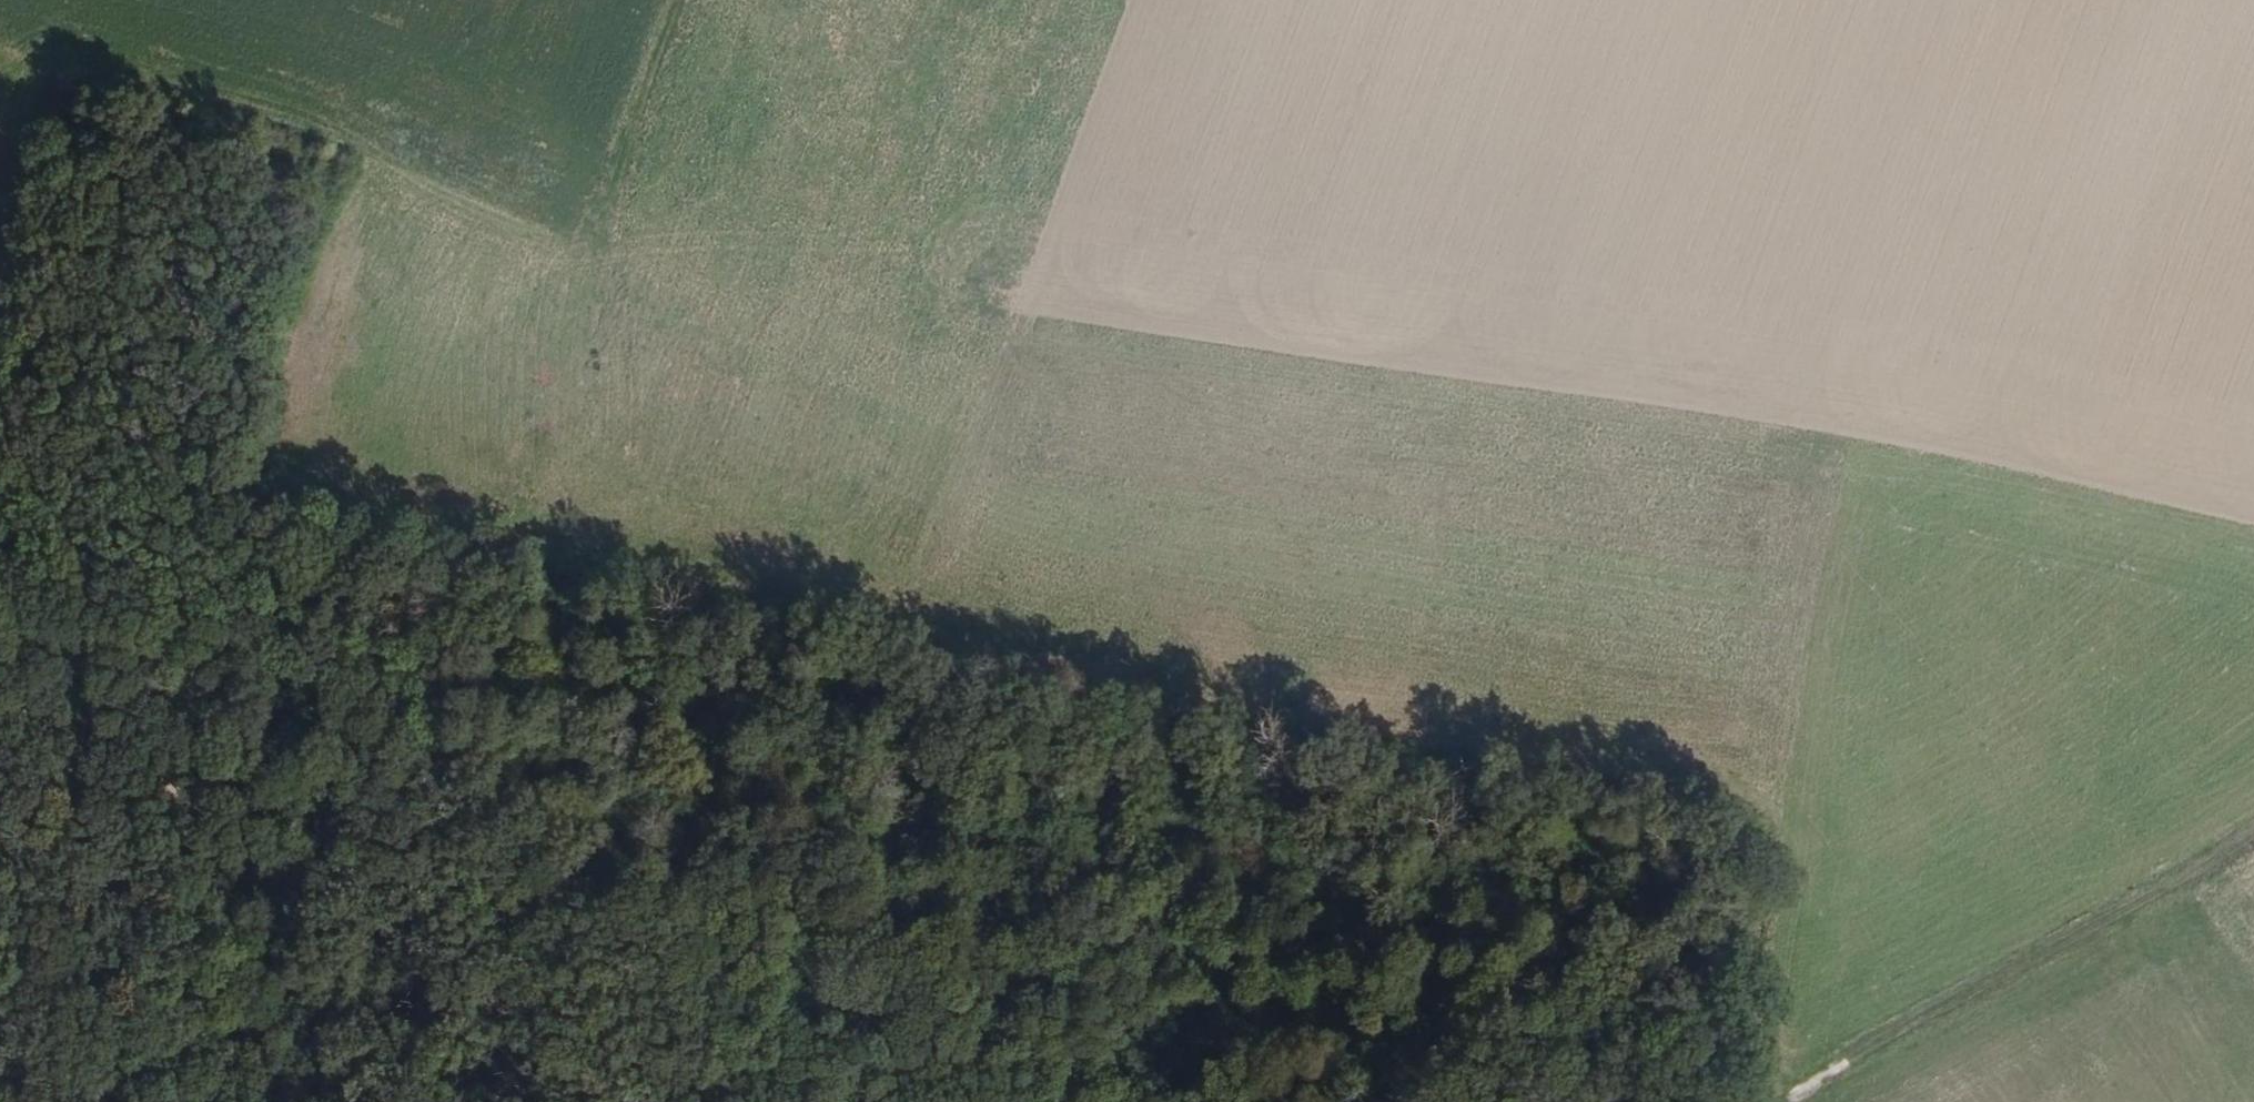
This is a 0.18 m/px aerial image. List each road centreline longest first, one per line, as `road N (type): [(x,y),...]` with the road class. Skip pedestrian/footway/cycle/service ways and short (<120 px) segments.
road 1 (track): [(2253,838),(1772,1101)]

